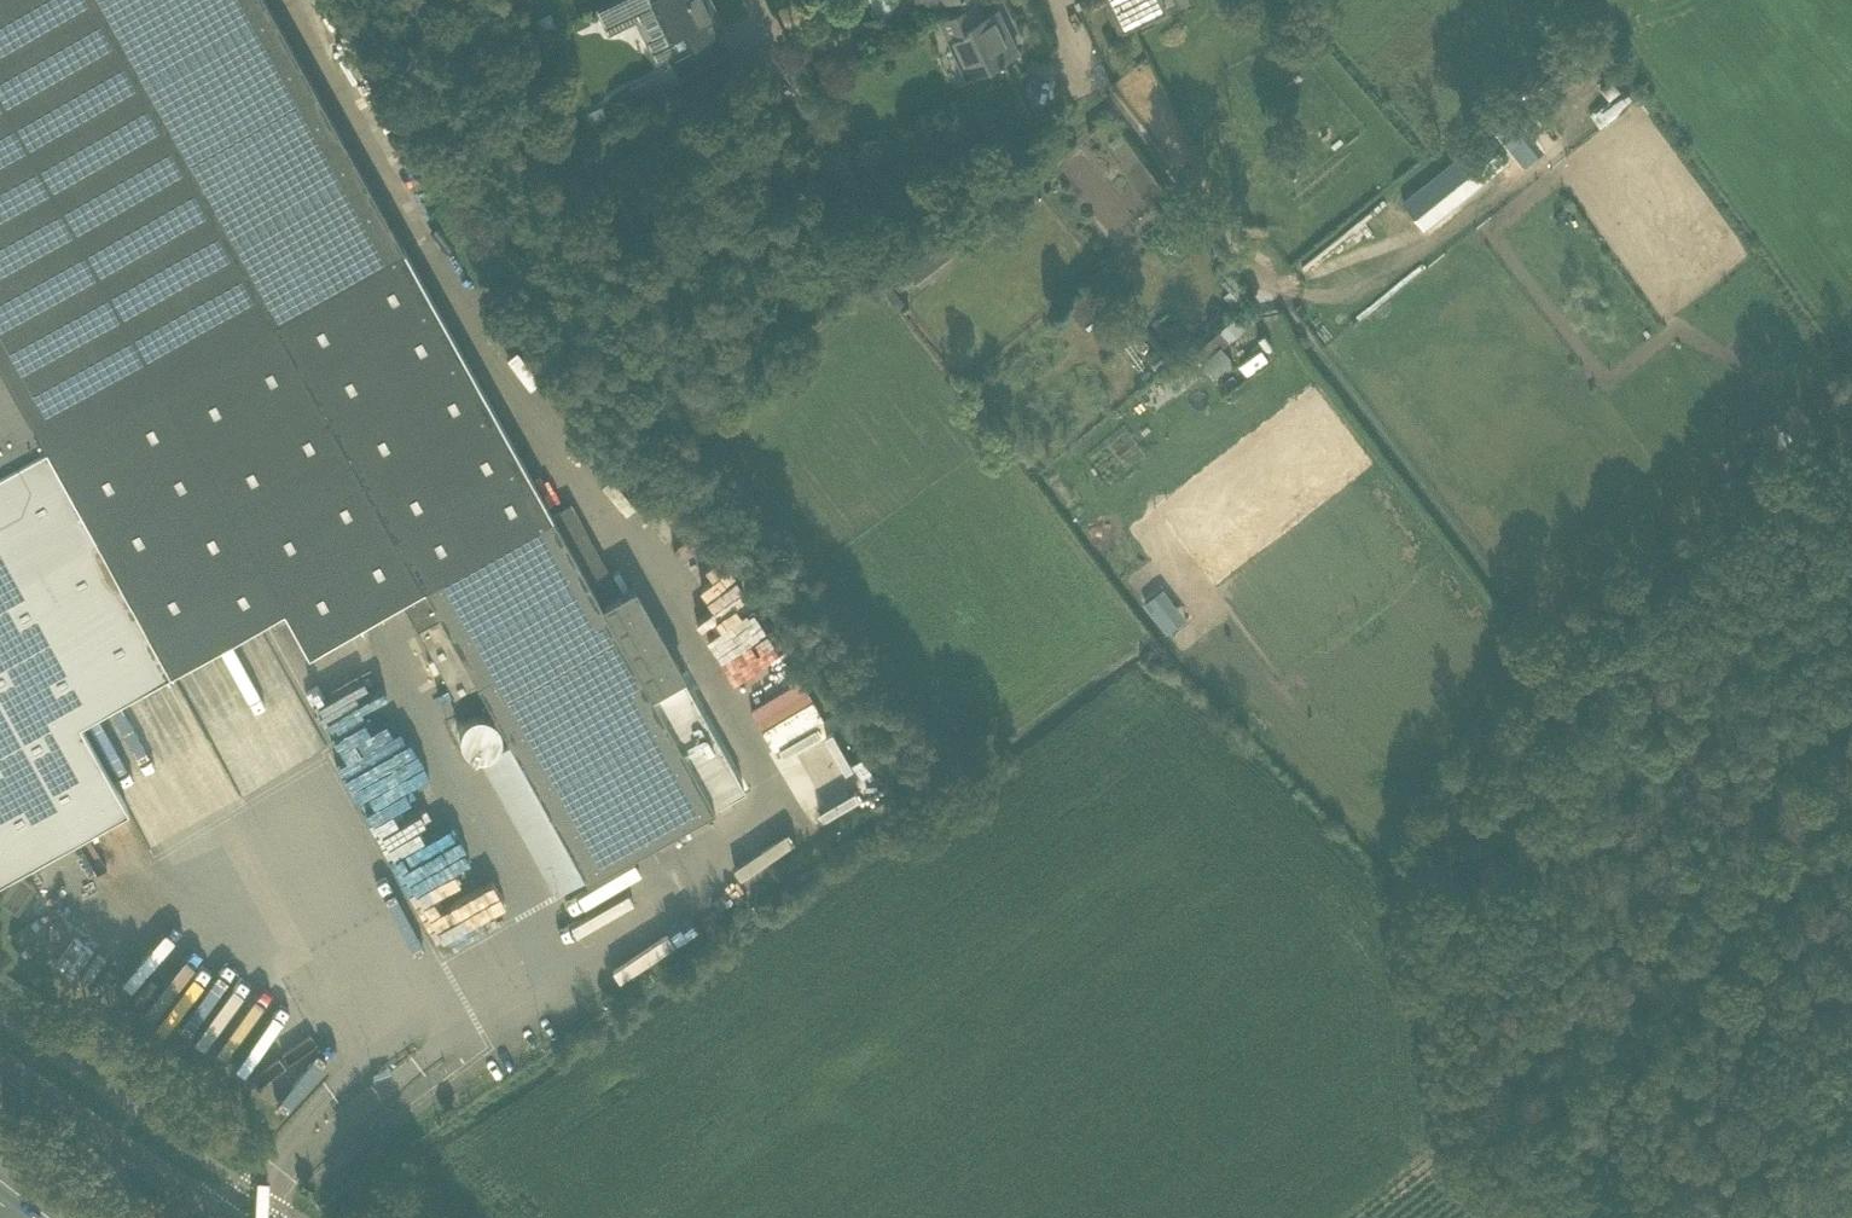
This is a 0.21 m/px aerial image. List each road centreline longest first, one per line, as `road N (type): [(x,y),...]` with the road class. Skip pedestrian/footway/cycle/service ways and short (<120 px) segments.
road 1 (track): [(1277,293),(1107,98),(1030,157),(987,164),(897,221),(829,290),(793,310),(747,317),(720,307),(570,176)]
road 2 (track): [(1555,651),(1533,674),(1429,852),(1423,890),(1435,1061),(1456,1130),(1538,1198),(1589,1217)]
road 3 (track): [(1851,448),(1555,651)]
road 4 (unclassified): [(231,1217),(0,1055)]
road 5 (track): [(570,176),(584,158),(780,44)]
road 6 (track): [(689,95),(829,290)]
road 7 (track): [(1642,1217),(1823,1173),(1851,1149)]
road 8 (track): [(570,176),(529,143),(446,0)]

